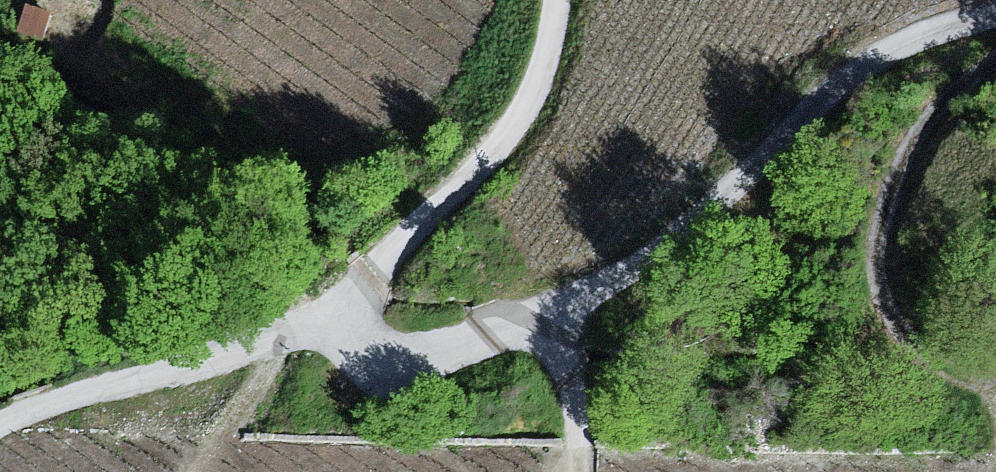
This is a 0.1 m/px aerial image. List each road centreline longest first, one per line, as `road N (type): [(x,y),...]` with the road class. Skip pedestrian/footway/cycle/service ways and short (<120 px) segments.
road 1 (track): [(995,16),(905,40),(852,68),(679,237),(613,281),(546,312)]
road 2 (track): [(345,324),(355,292),(495,154),(543,74),(558,0)]
road 3 (track): [(0,425),(345,324)]
road 4 (track): [(546,312),(438,356),(380,359),(352,341),(345,324)]
road 5 (track): [(580,471),(577,408),(546,312)]

